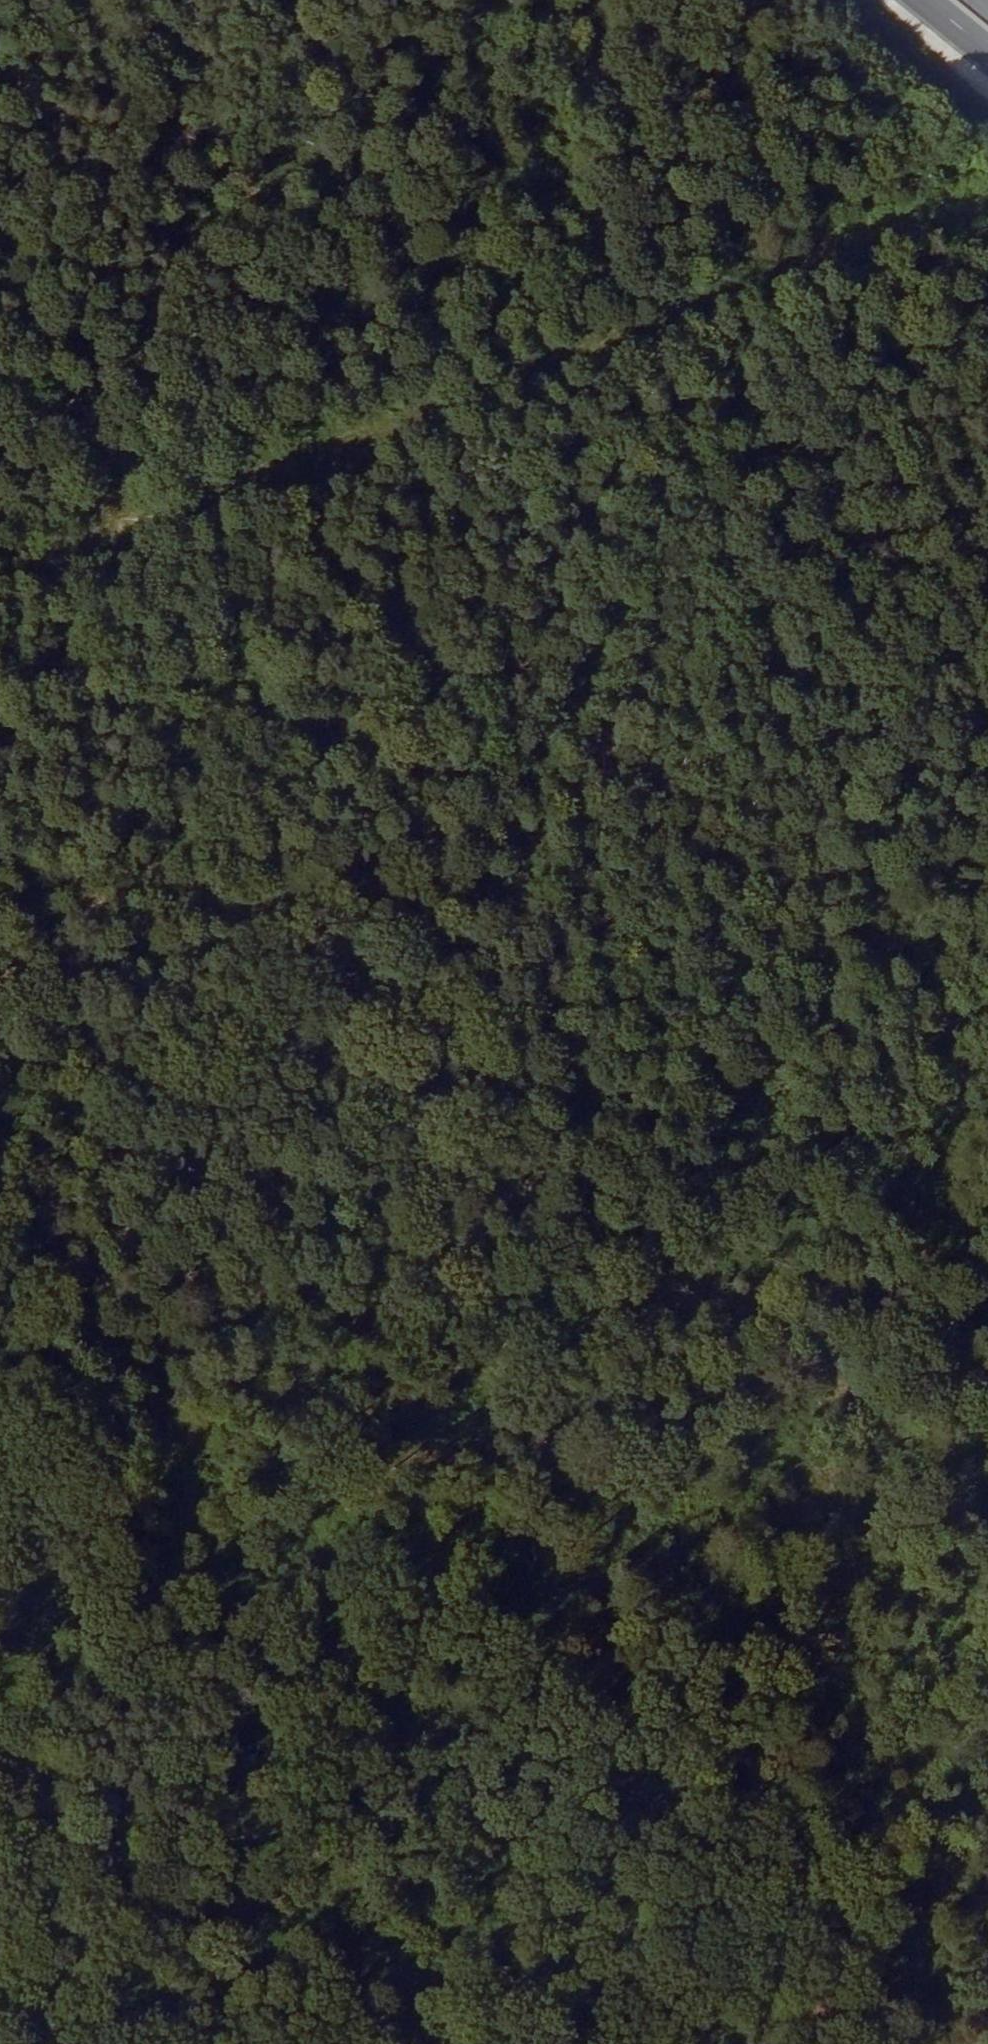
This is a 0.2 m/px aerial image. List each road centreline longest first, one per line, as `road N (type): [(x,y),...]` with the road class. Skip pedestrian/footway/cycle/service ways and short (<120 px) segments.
road 1 (track): [(0,1533),(987,1060)]
road 2 (track): [(0,576),(987,204)]

